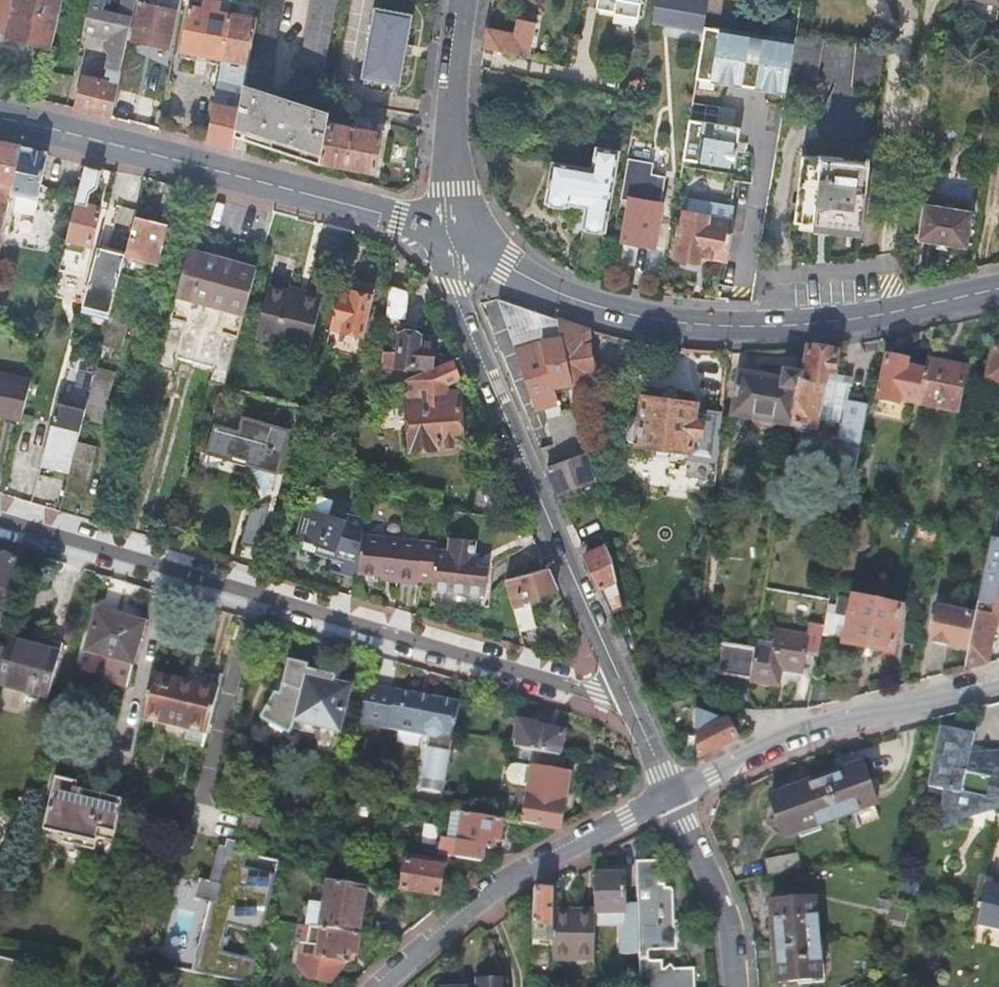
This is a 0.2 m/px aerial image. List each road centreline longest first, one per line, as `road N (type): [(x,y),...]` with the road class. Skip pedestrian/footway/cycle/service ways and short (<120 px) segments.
road 1 (residential): [(0,524),(597,696),(635,715)]
road 2 (tertiary): [(447,238),(587,306),(680,324),(819,326),(998,290)]
road 3 (residential): [(635,715),(455,286),(447,238)]
road 4 (tertiary): [(0,118),(397,218),(447,238)]
road 5 (residential): [(671,794),(515,871),(385,986)]
road 6 (residential): [(671,794),(815,727),(998,685)]
road 7 (residential): [(470,0),(447,238)]
road 8 (residential): [(736,986),(732,935),(671,794)]

